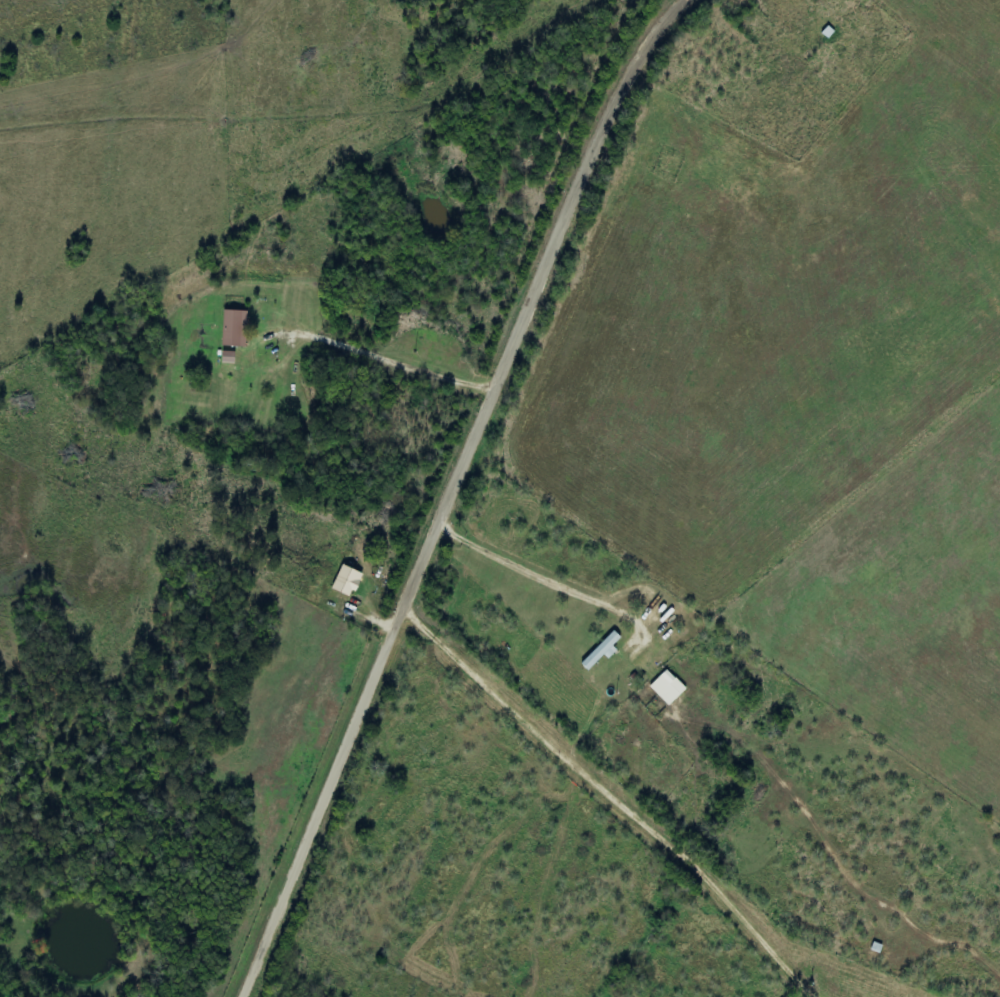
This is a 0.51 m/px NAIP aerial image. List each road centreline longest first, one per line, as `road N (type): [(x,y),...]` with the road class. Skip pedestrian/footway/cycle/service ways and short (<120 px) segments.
road 1 (residential): [(251,996),(596,161),(634,82),(693,0)]
road 2 (residential): [(399,636),(557,738),(777,938),(866,996)]

